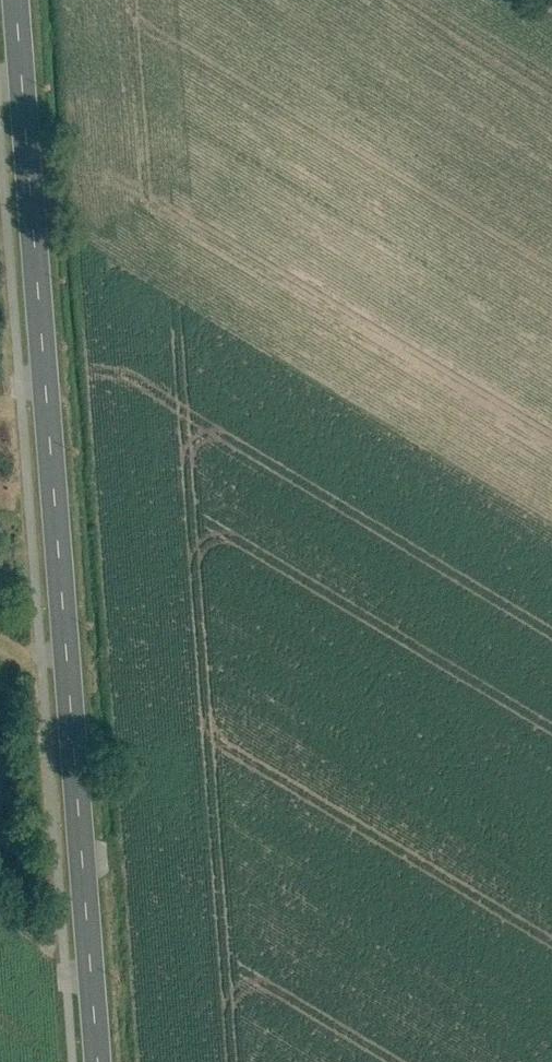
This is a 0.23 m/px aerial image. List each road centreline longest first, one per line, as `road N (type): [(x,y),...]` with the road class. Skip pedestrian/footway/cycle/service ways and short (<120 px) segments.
road 1 (tertiary): [(16,0),(97,1061)]

